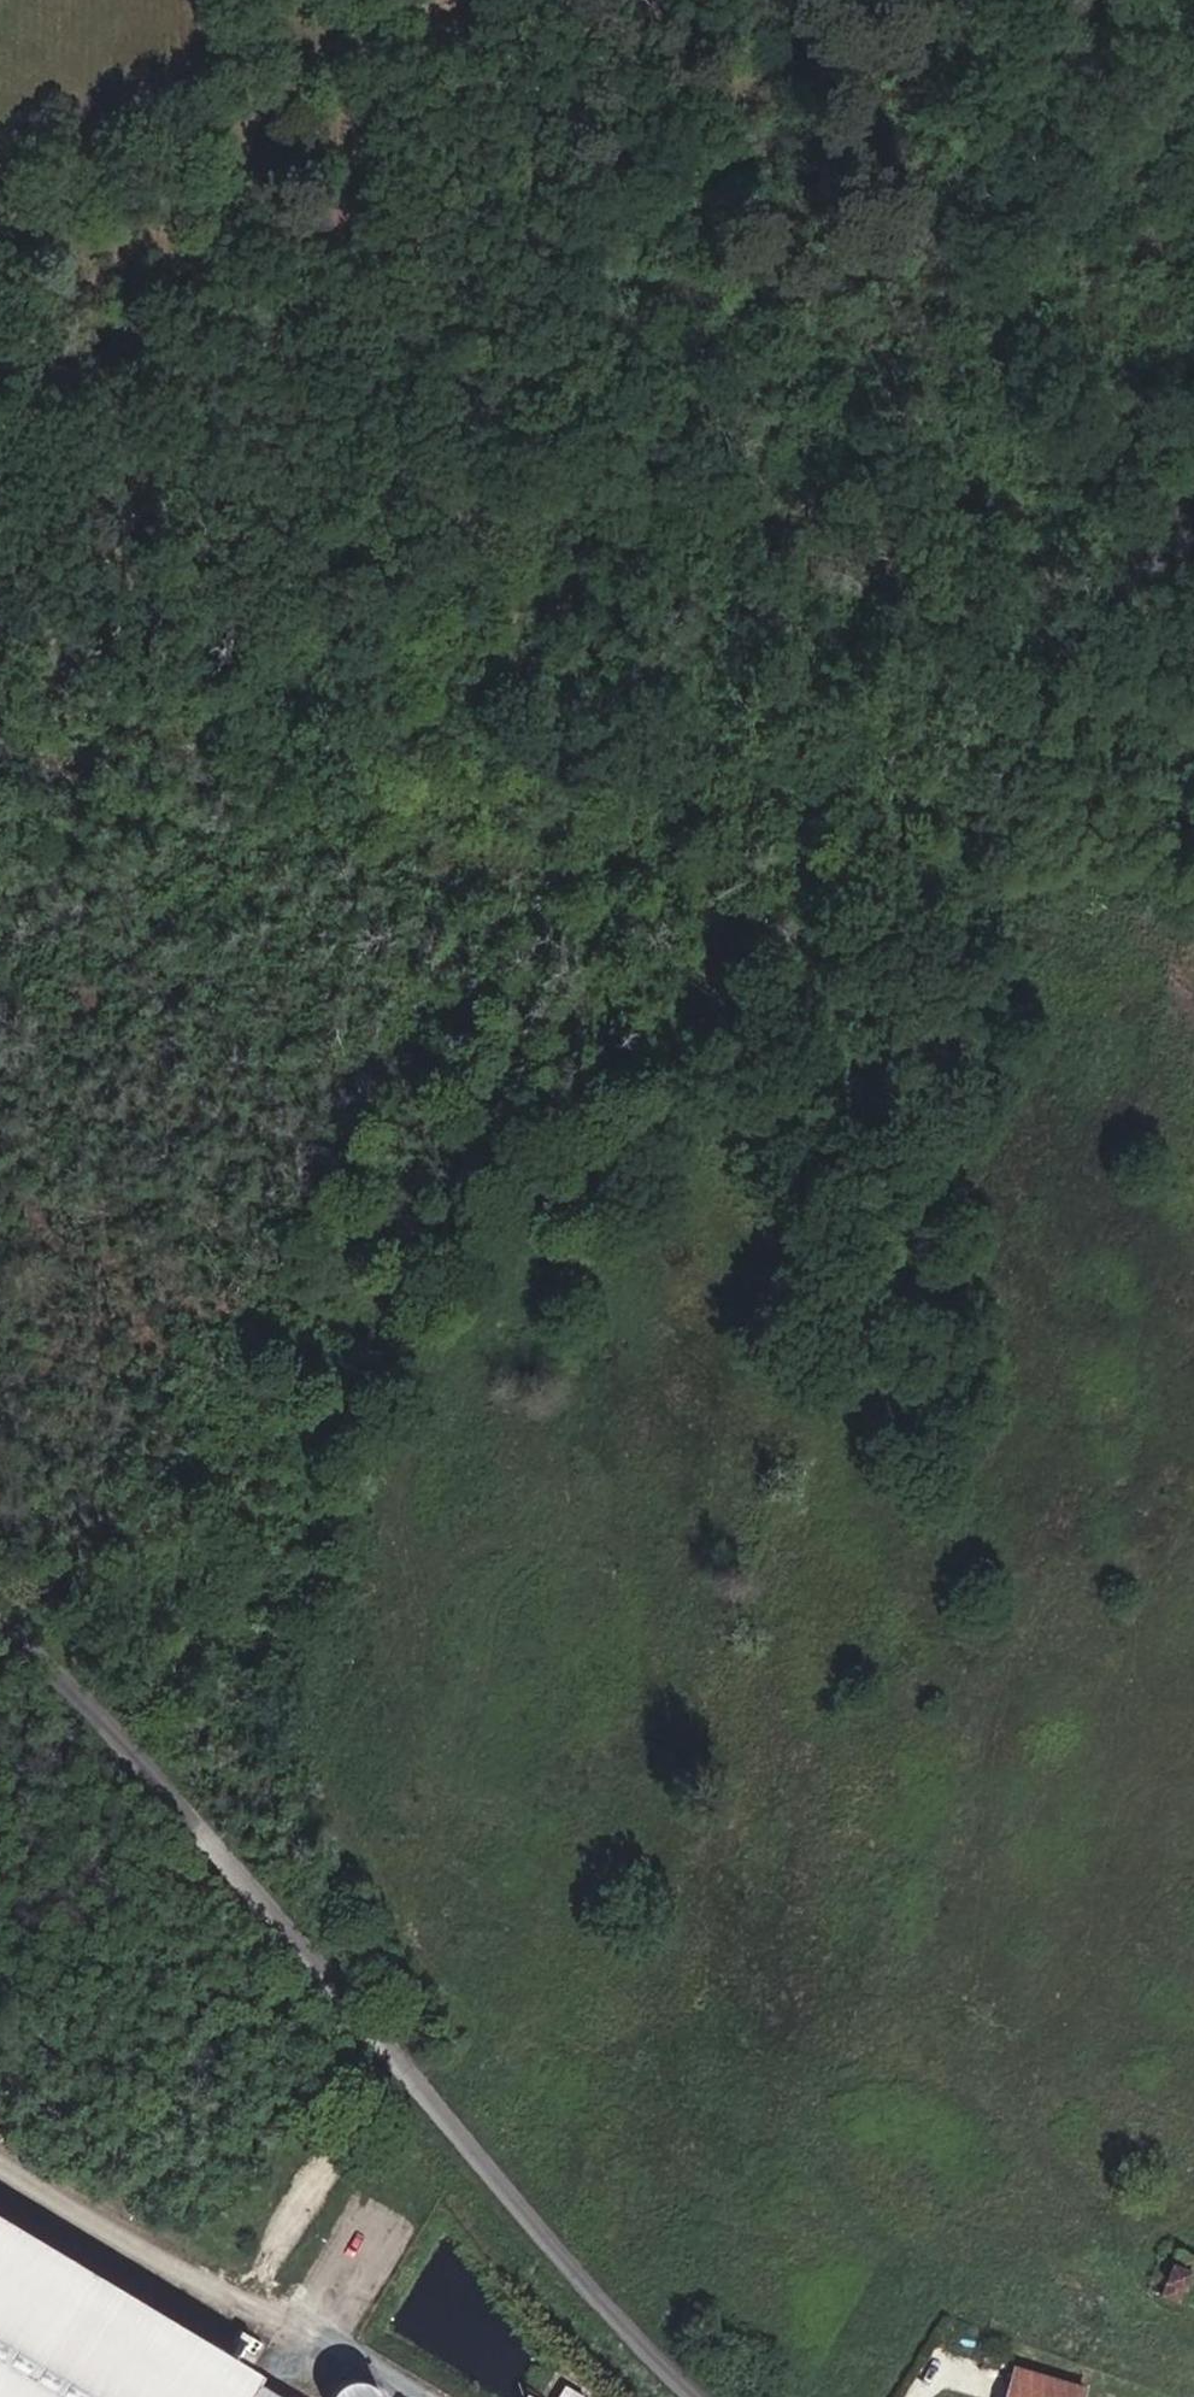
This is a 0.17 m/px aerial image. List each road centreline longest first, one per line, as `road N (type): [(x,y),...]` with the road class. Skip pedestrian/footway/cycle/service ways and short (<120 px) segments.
road 1 (unclassified): [(0,1631),(79,1703),(592,2304),(681,2396)]

